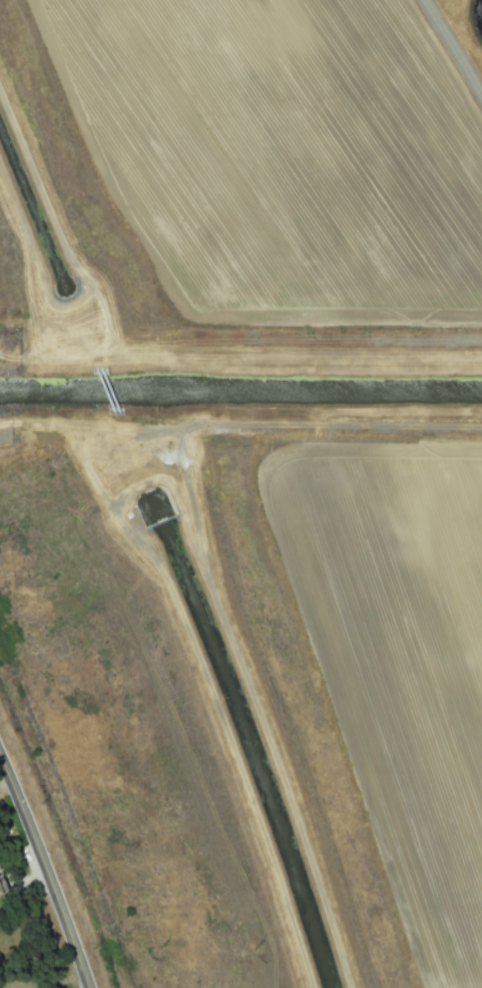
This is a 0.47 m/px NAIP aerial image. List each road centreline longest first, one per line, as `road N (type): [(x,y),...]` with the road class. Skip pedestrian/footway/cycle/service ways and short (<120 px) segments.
road 1 (secondary): [(91,987),(0,750)]

